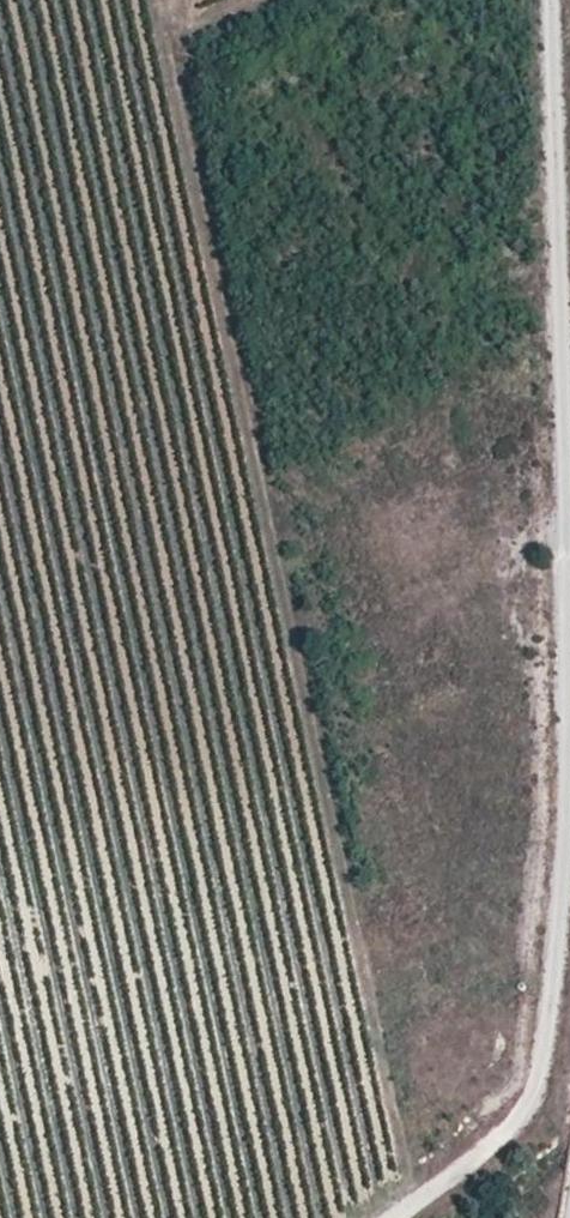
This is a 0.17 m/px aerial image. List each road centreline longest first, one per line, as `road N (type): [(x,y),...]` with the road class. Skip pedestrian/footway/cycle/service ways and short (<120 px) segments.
road 1 (track): [(553,0),(569,505)]
road 2 (track): [(569,898),(552,1078),(500,1153),(402,1217)]

